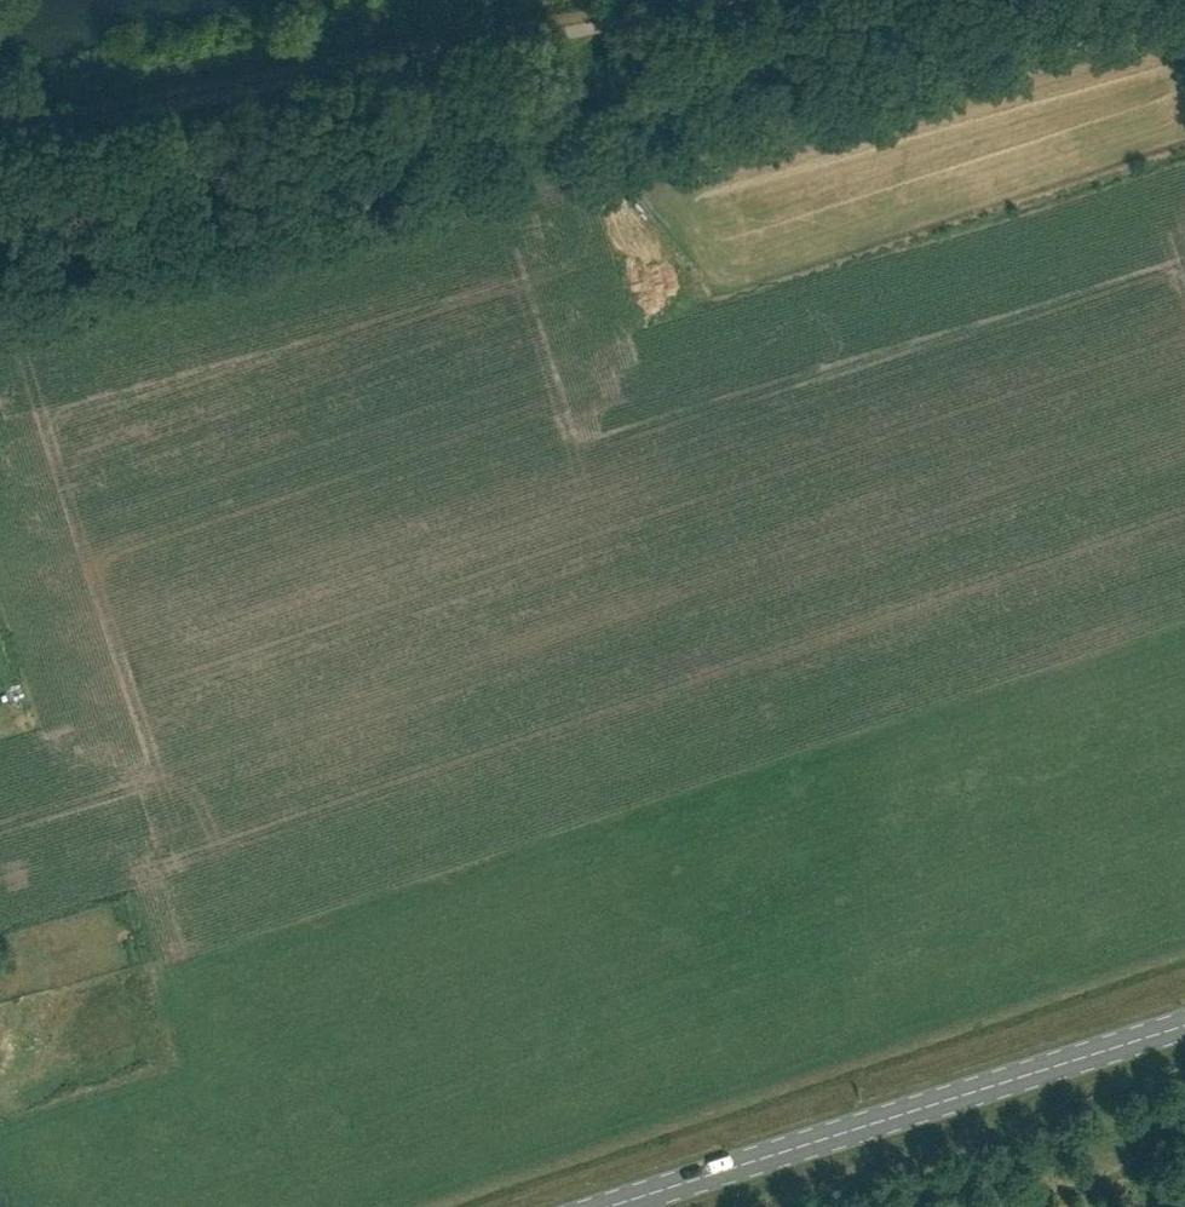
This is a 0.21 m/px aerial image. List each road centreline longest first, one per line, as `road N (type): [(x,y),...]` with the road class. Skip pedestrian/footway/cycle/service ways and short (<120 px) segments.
road 1 (tertiary): [(605,1206),(1184,1025)]

